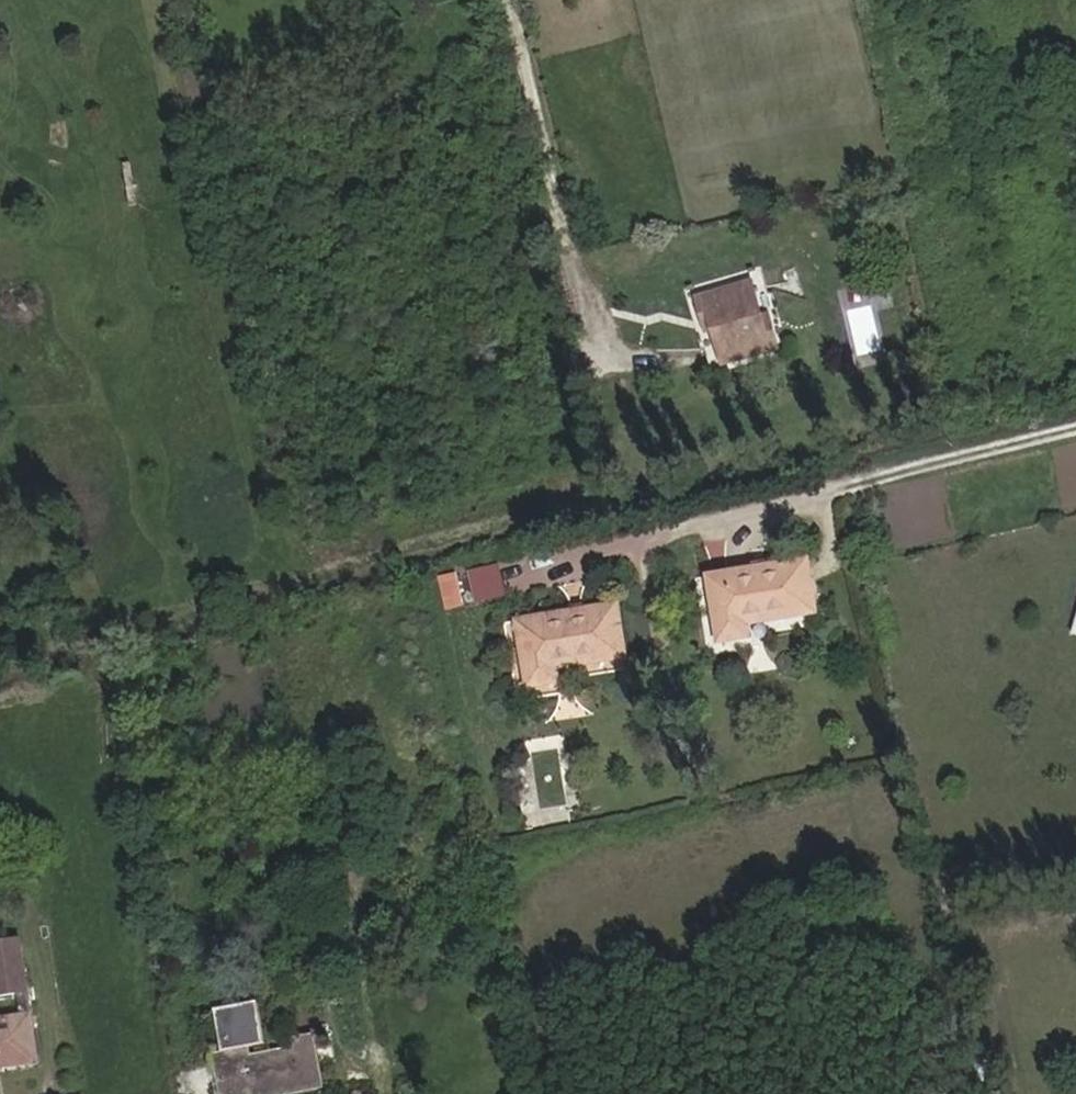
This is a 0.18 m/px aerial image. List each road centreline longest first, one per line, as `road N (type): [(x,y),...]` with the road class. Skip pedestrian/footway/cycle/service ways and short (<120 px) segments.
road 1 (track): [(694,515),(1075,420)]

